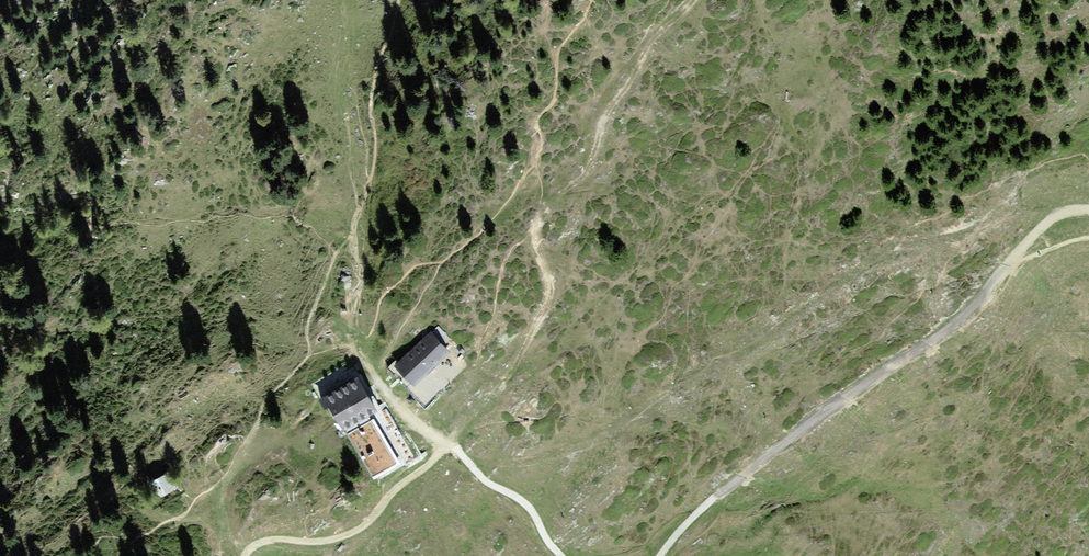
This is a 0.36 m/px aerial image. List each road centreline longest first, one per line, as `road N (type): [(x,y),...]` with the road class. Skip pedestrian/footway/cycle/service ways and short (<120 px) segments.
road 1 (track): [(1008,264),(947,331),(826,410),(715,496),(660,555)]
road 2 (track): [(447,444),(353,532),(262,541),(244,555)]
road 3 (track): [(562,555),(525,502),(466,458)]

